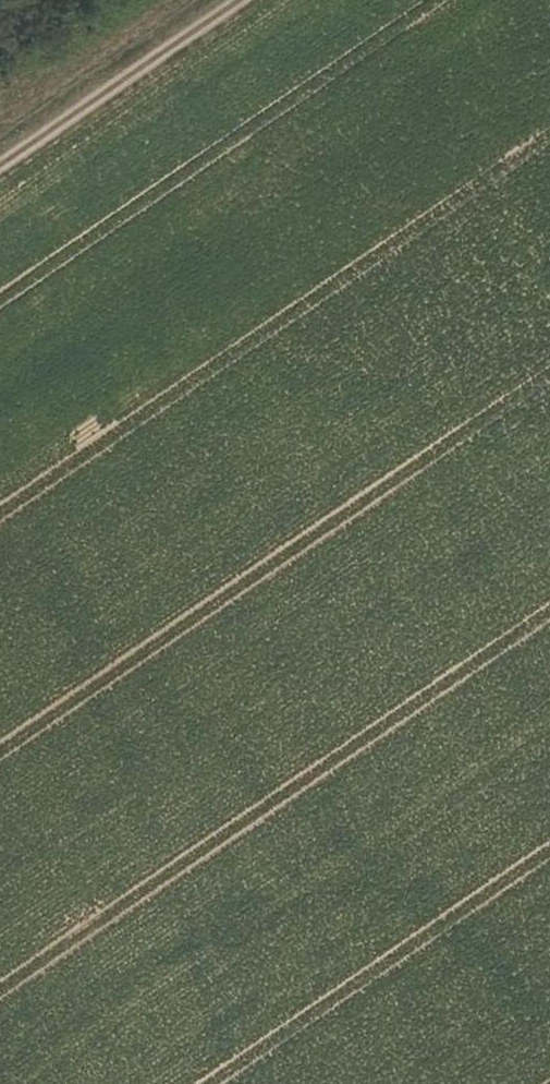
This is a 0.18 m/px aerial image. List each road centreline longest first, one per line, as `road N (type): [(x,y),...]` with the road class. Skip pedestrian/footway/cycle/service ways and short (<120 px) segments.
road 1 (track): [(0,155),(230,0)]

